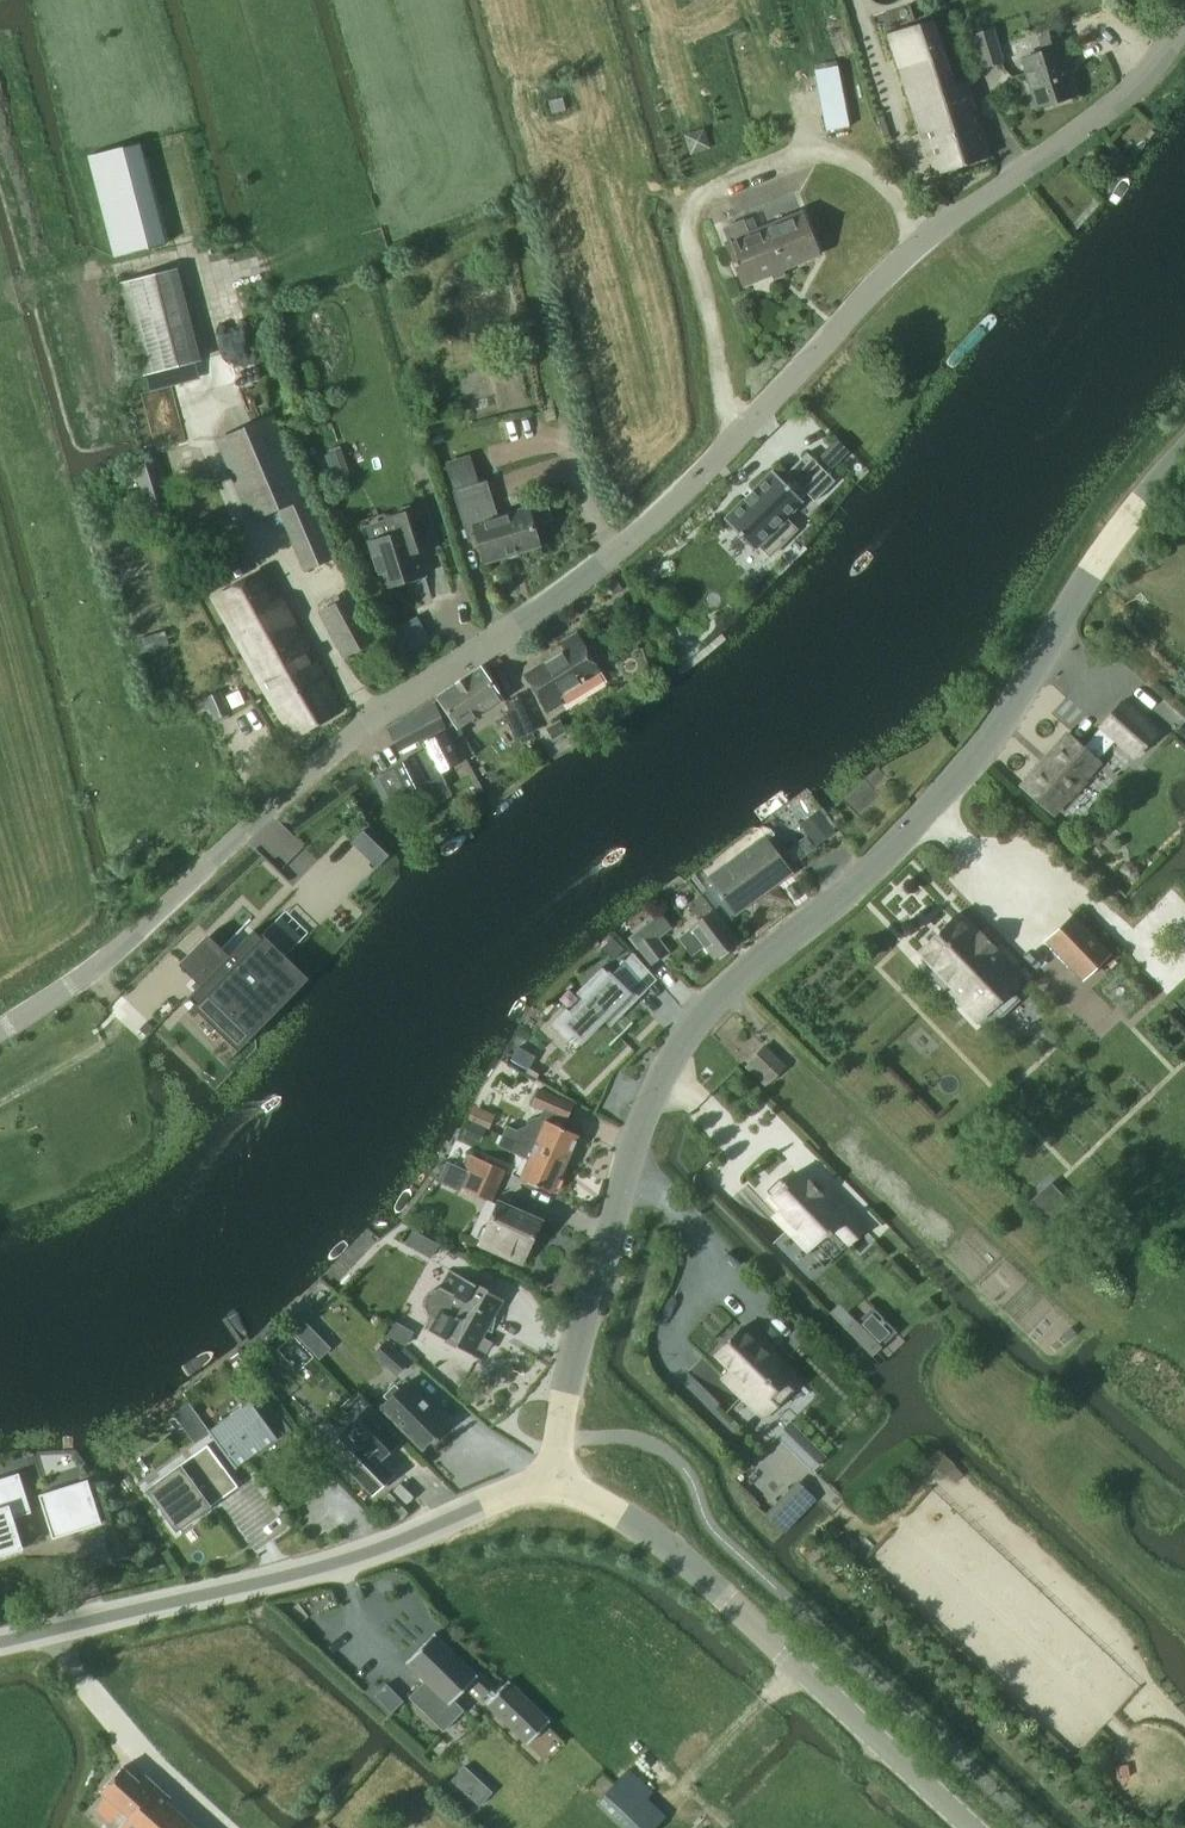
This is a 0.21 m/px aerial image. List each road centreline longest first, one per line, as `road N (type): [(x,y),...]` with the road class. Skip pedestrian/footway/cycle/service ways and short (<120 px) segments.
road 1 (tertiary): [(0,1034),(107,960),(345,737),(614,557),(715,471),(913,250),(1105,110),(1184,27)]
road 2 (tertiary): [(551,1489),(568,1392),(663,1073),(712,1003),(885,853),(976,757),(1093,567),(1184,454)]
road 3 (tertiary): [(0,1641),(333,1563),(513,1492),(551,1489)]
road 4 (tertiary): [(971,1827),(675,1552),(581,1495),(551,1489)]

